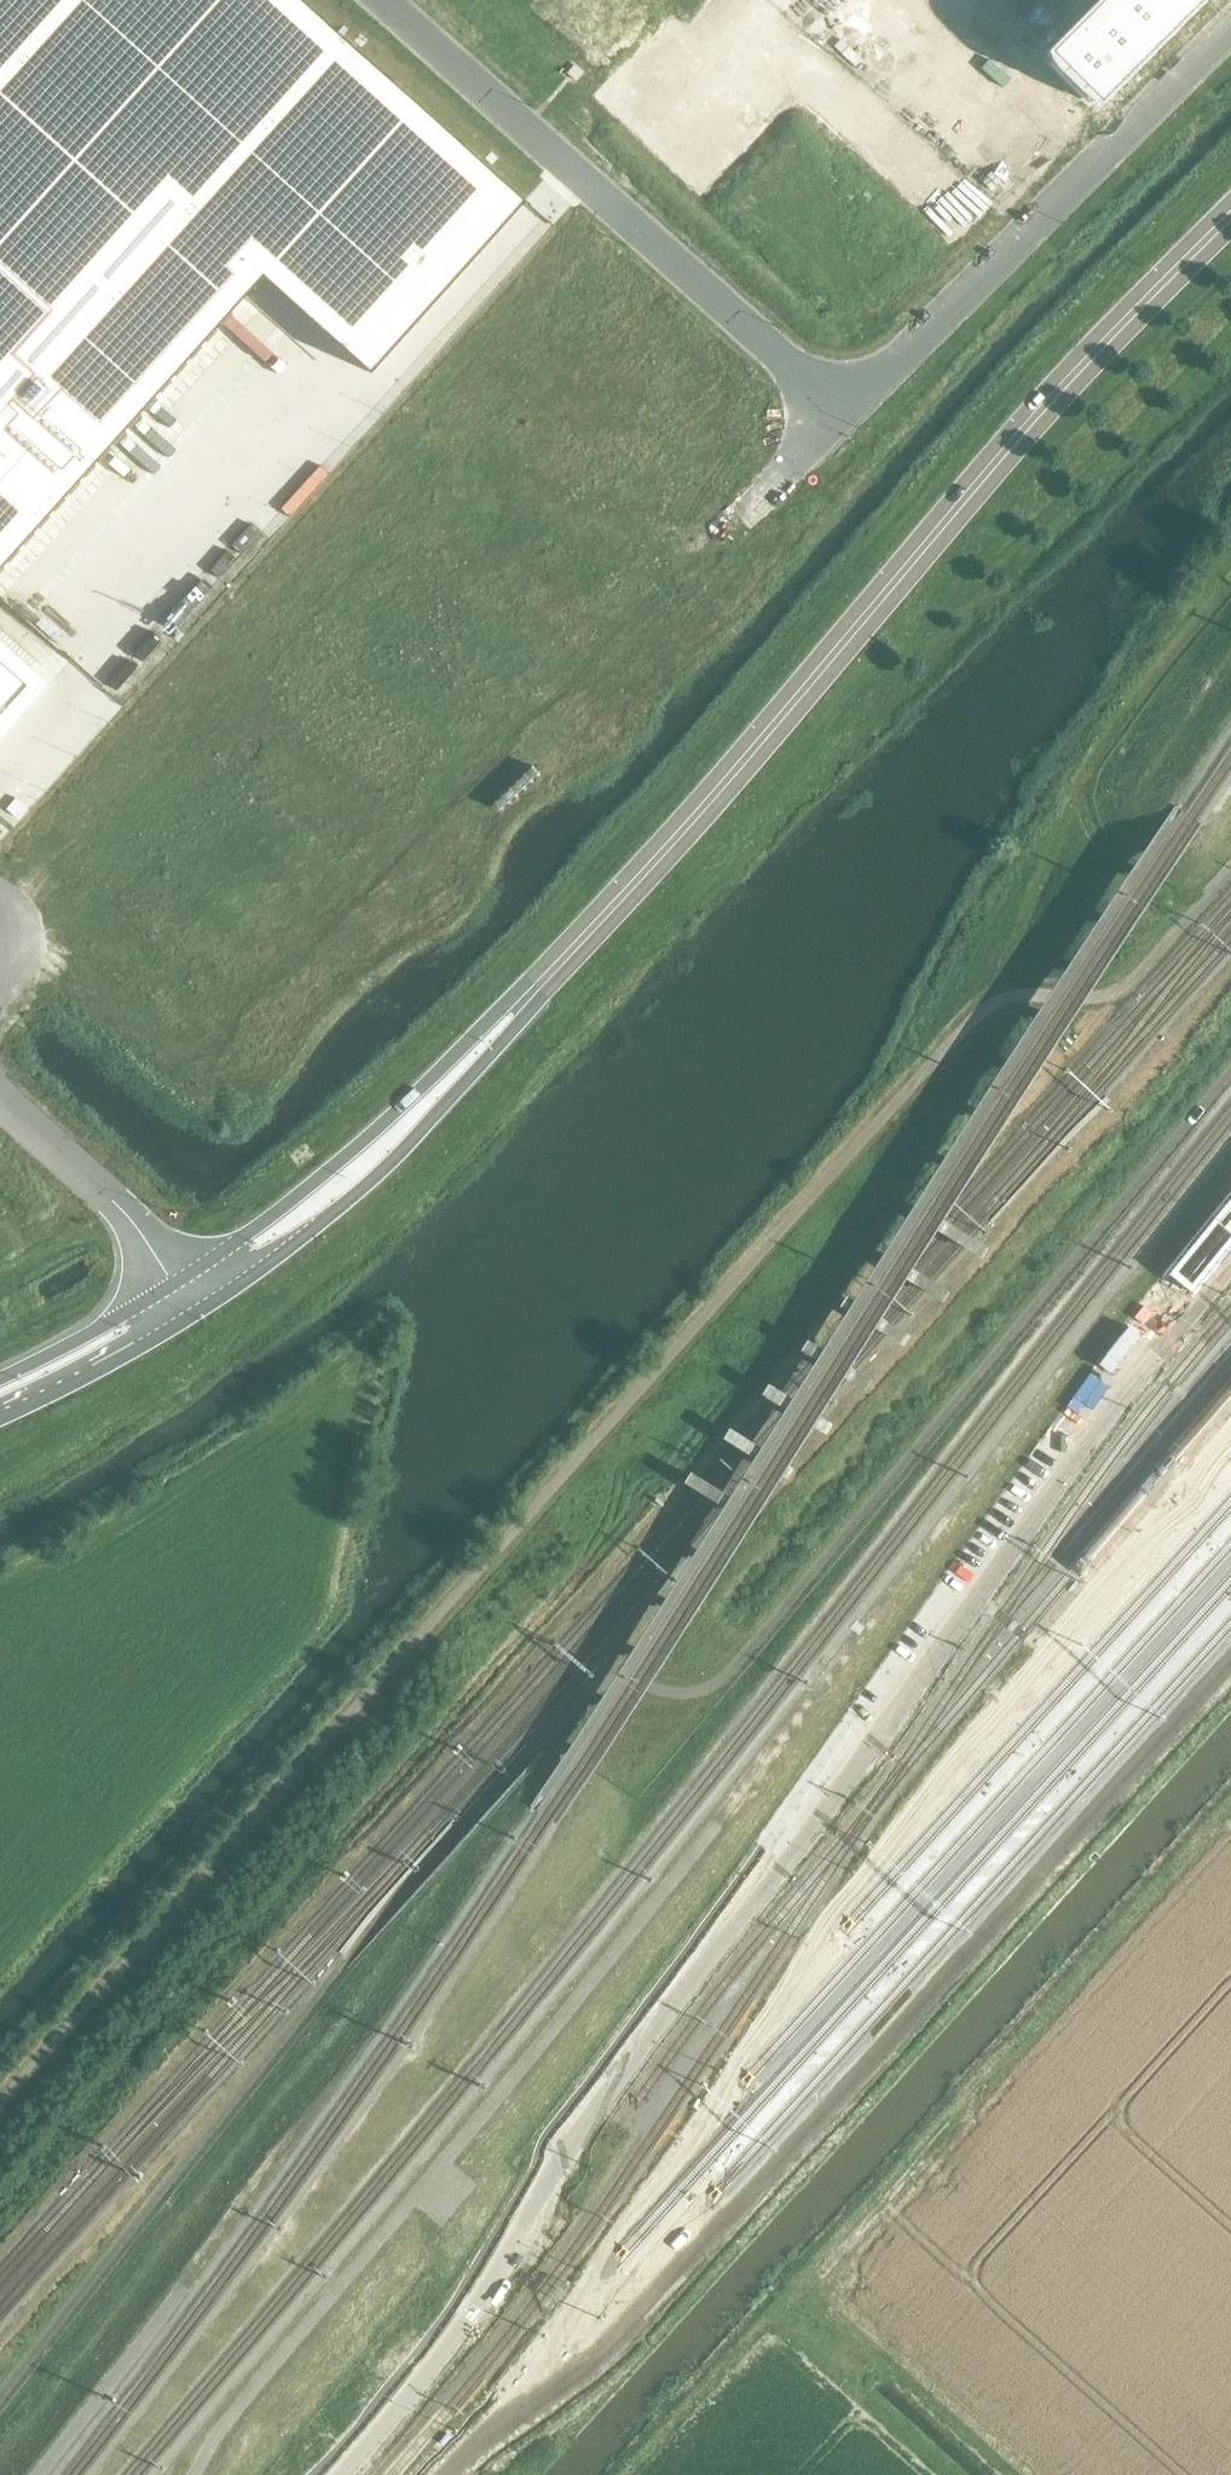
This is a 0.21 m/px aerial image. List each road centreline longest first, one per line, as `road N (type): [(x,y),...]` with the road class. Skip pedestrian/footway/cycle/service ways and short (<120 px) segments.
road 1 (unclassified): [(374,0),(839,417),(1230,23)]
road 2 (secondary): [(537,985),(770,728),(1021,431),(1230,214)]
road 3 (secondary): [(193,1313),(271,1263),(353,1194),(520,1021),(537,985)]
road 4 (secondary): [(537,985),(500,1008),(341,1158),(175,1284)]
road 5 (secondary): [(0,1415),(193,1313)]
road 6 (secondary): [(175,1284),(0,1375)]
road 7 (unclassified): [(0,1091),(108,1195)]

